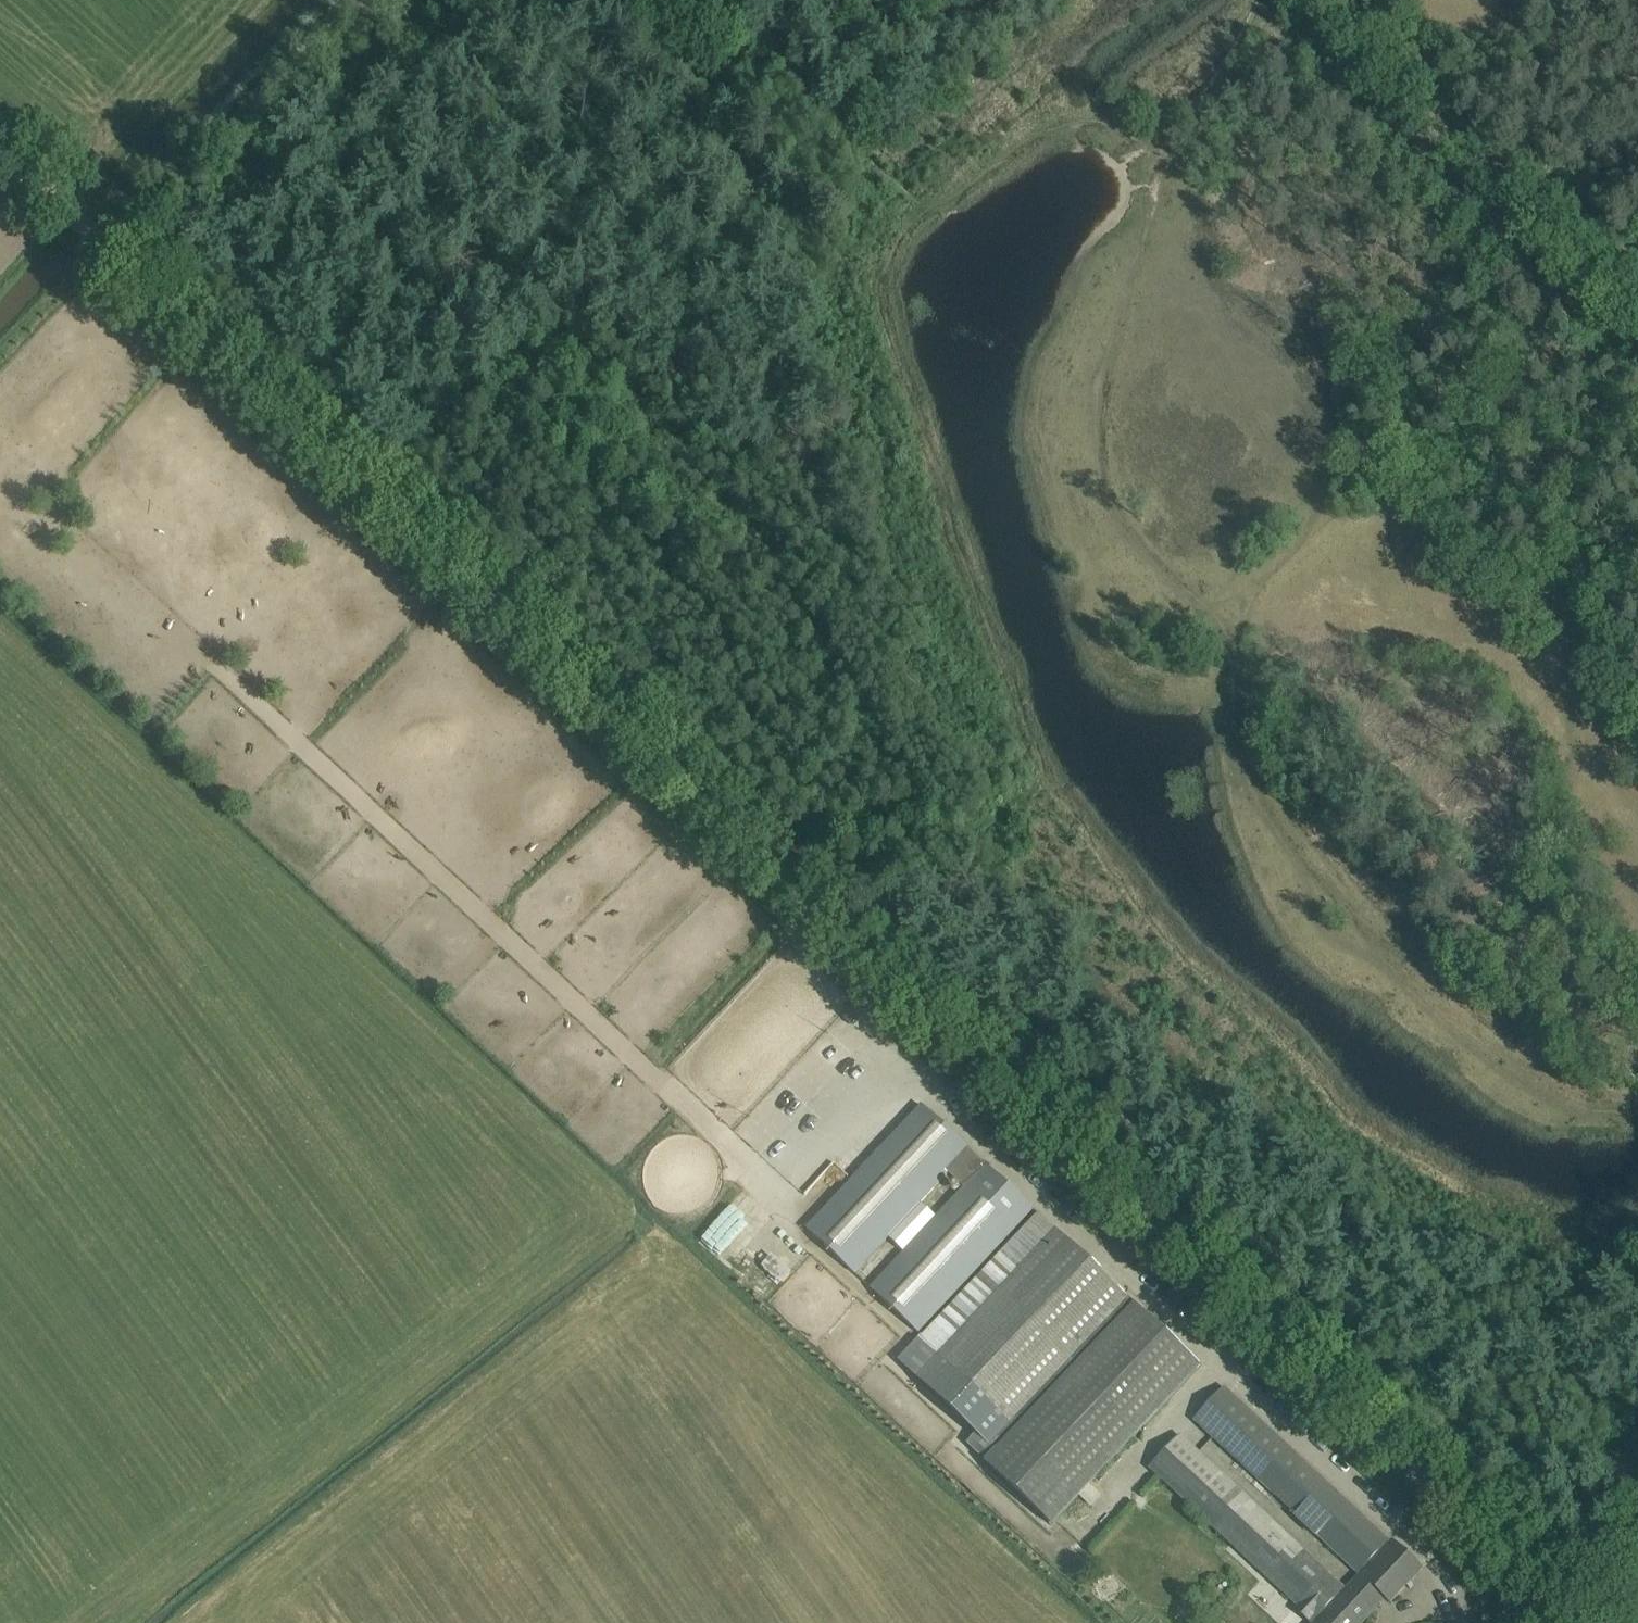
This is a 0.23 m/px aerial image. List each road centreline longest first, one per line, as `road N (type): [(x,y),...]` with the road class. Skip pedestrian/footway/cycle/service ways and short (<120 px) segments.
road 1 (track): [(103,253),(346,0)]

